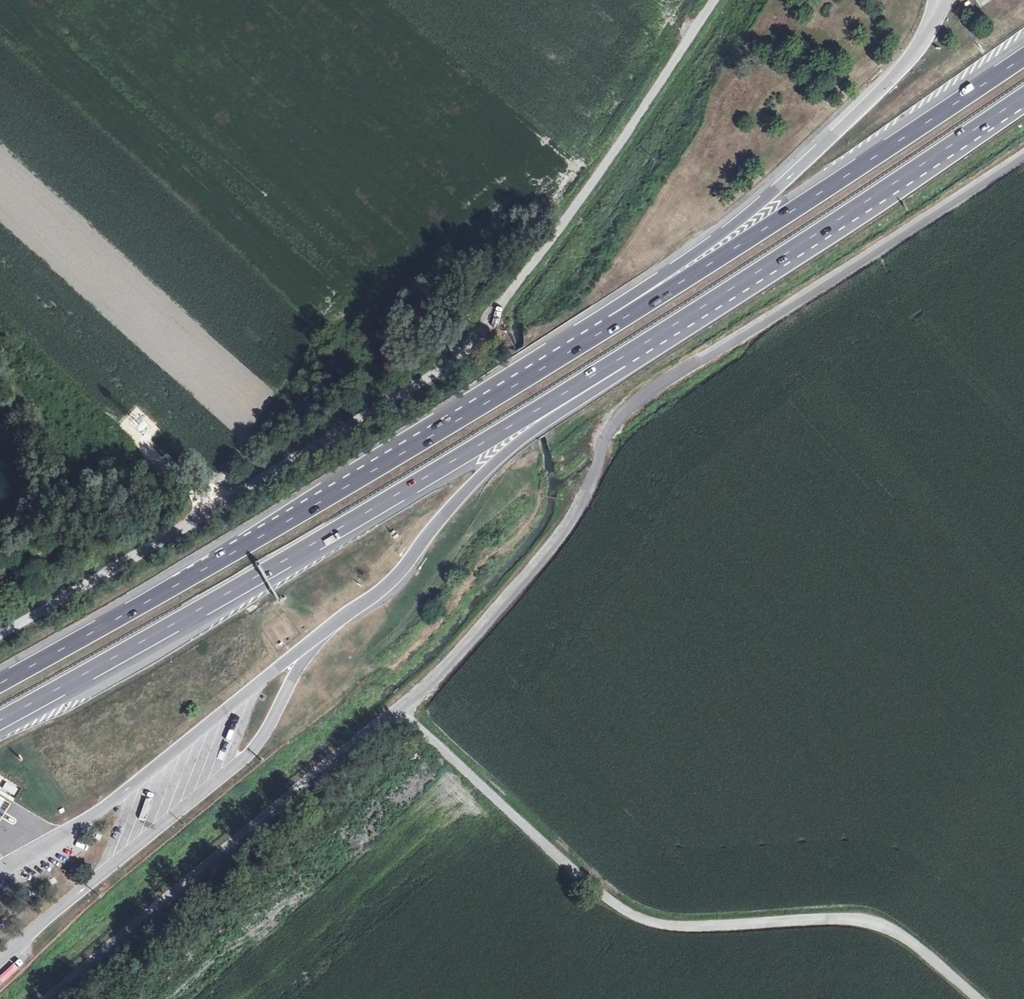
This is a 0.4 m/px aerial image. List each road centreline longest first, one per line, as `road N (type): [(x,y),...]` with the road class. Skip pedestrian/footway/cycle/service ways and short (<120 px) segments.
road 1 (unclassified): [(1023,148),(616,418),(566,527),(434,679),(51,998)]
road 2 (track): [(0,640),(426,384),(522,281),(714,0)]
road 3 (motorway): [(0,720),(445,467),(779,260)]
road 4 (track): [(400,709),(633,917),(688,927),(857,916),(900,933),(978,998)]
road 5 (motorway): [(1023,56),(469,414)]
road 6 (motorway): [(934,17),(887,82),(747,214),(469,414)]
road 7 (motorway): [(310,644),(387,587),(474,480),(779,260)]
road 8 (motorway): [(469,414),(0,685)]
road 9 (motorway): [(779,260),(1023,96)]

